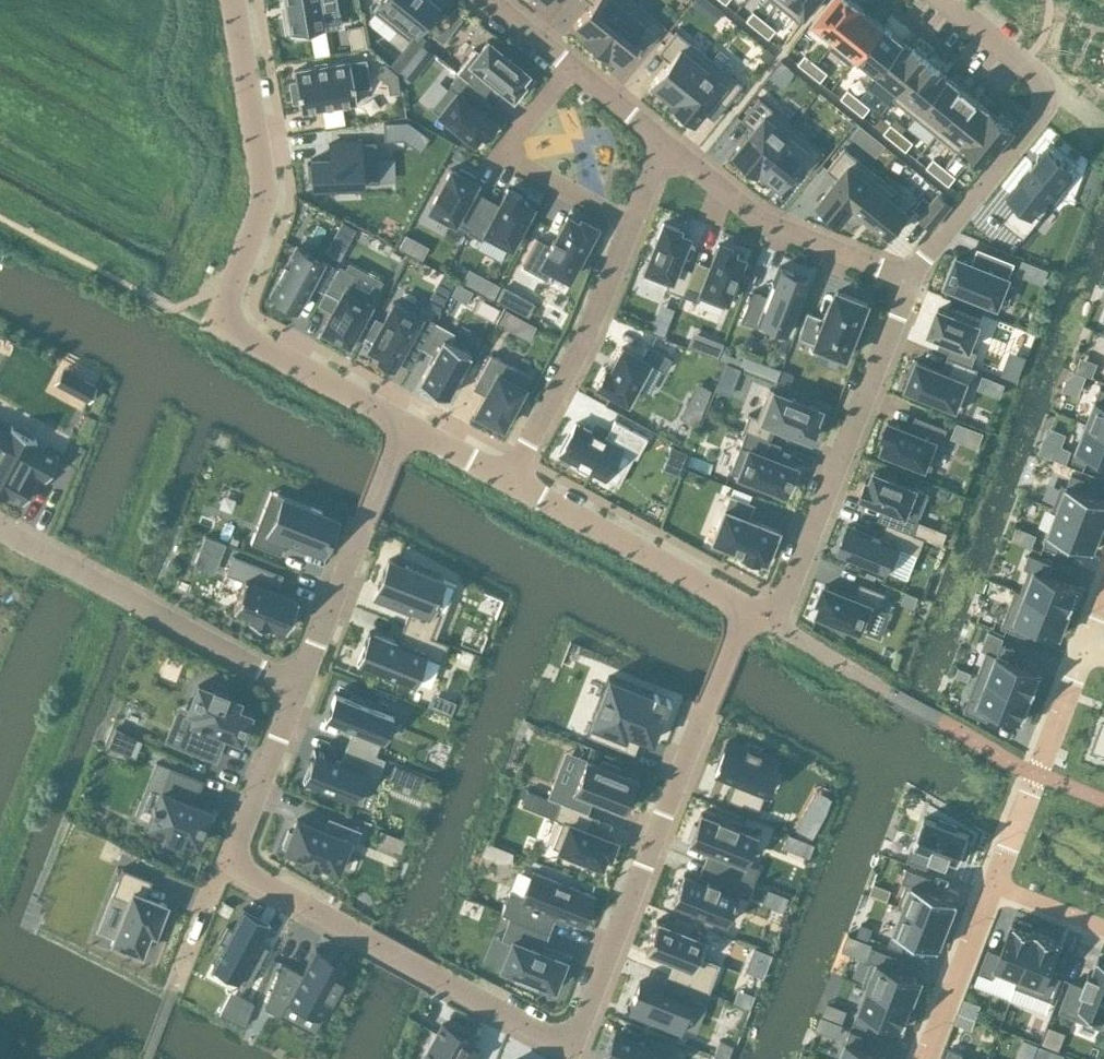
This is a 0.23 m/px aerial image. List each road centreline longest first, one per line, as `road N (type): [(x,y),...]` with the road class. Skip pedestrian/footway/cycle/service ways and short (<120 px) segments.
road 1 (residential): [(748,610),(585,1022),(563,1037),(540,1033),(250,875),(238,848),(298,686)]
road 2 (residential): [(235,0),(265,193),(220,322),(406,424)]
road 3 (residential): [(947,0),(1039,71),(1047,94),(1042,113),(909,278)]
road 4 (residential): [(909,278),(772,623)]
road 5 (residential): [(0,526),(298,686)]
road 6 (residential): [(631,222),(587,327),(507,479)]
road 7 (residential): [(298,686),(406,424)]
road 8 (residential): [(667,140),(768,225),(909,278)]
road 9 (residential): [(507,479),(748,610)]
road 10 (residential): [(990,883),(1083,647)]
road 11 (residential): [(631,222),(510,153),(575,63)]
road 12 (residential): [(922,1058),(990,883)]
road 13 (residential): [(990,883),(1103,926)]
road 14 (residential): [(575,63),(667,140)]

